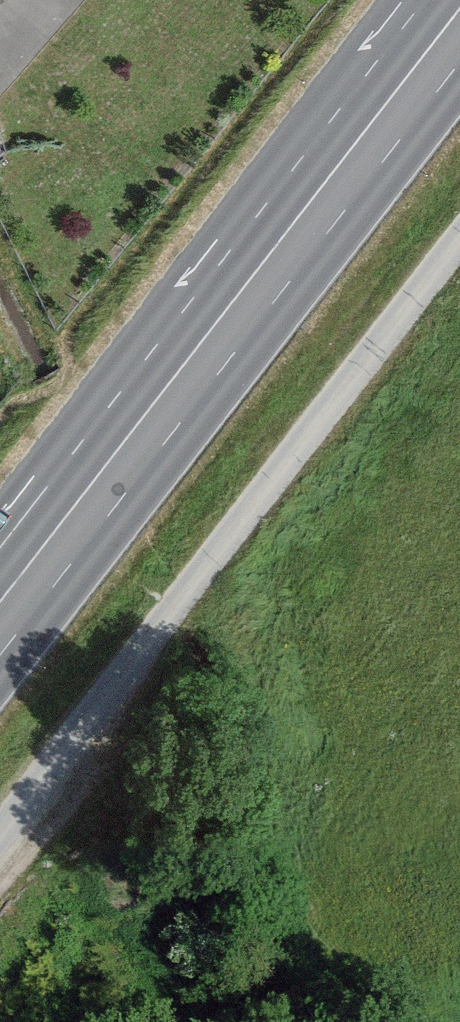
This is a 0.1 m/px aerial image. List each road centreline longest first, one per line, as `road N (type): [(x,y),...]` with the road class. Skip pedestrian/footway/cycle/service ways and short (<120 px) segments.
road 1 (track): [(0,834),(459,246)]
road 2 (primary): [(459,37),(86,520)]
road 3 (primary): [(86,520),(0,630)]

